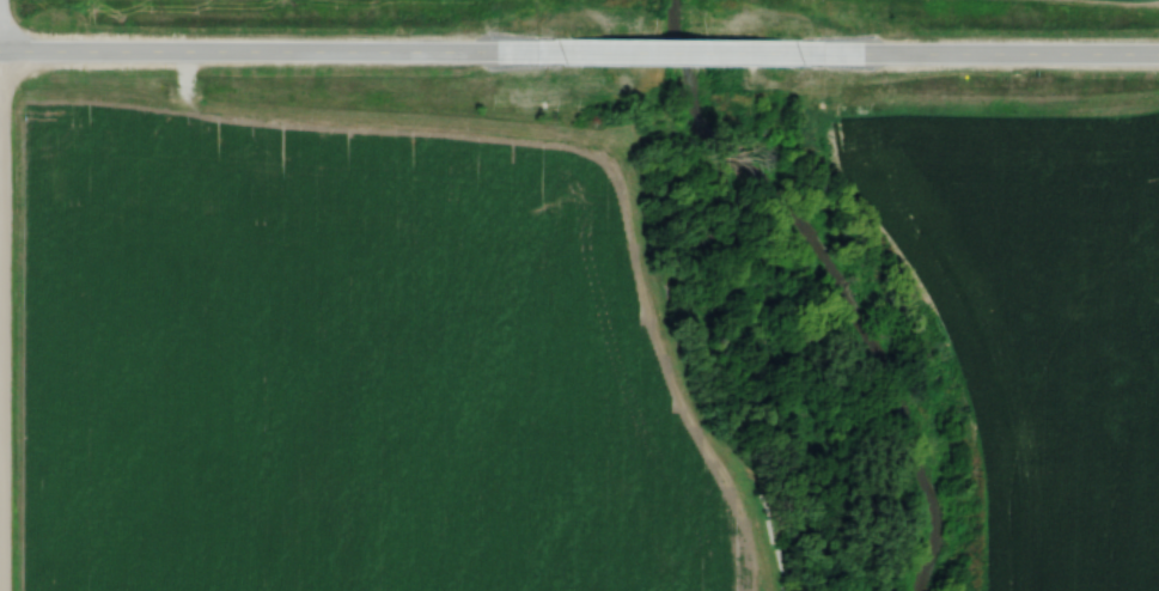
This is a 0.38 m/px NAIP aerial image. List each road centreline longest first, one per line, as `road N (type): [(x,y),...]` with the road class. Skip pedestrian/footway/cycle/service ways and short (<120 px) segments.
road 1 (secondary): [(573,51),(0,57)]
road 2 (secondary): [(1158,55),(777,53)]
road 3 (secondary): [(777,53),(573,51)]

